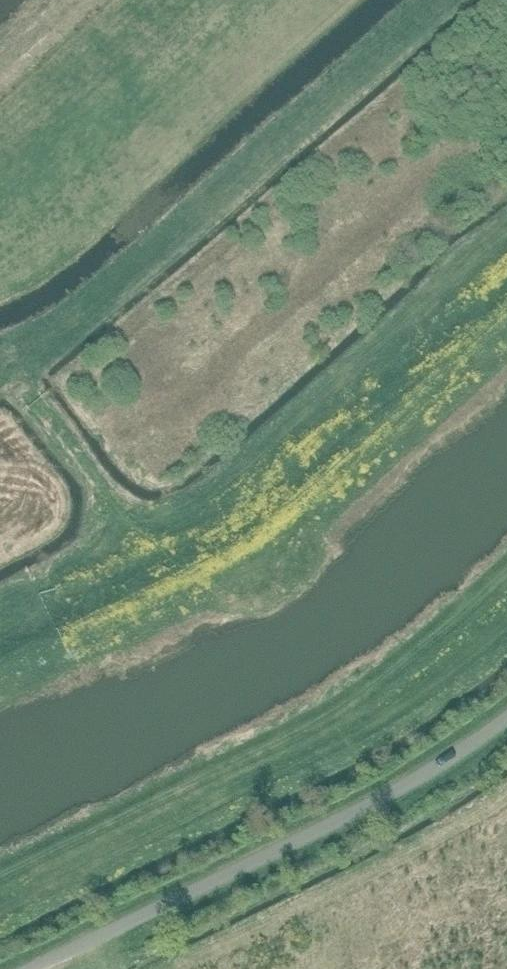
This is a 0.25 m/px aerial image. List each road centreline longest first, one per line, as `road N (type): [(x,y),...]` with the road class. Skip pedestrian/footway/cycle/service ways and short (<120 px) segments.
road 1 (track): [(464,333),(169,582),(10,365)]
road 2 (unclassified): [(35,968),(335,824),(506,722)]
road 3 (track): [(250,173),(10,365)]

